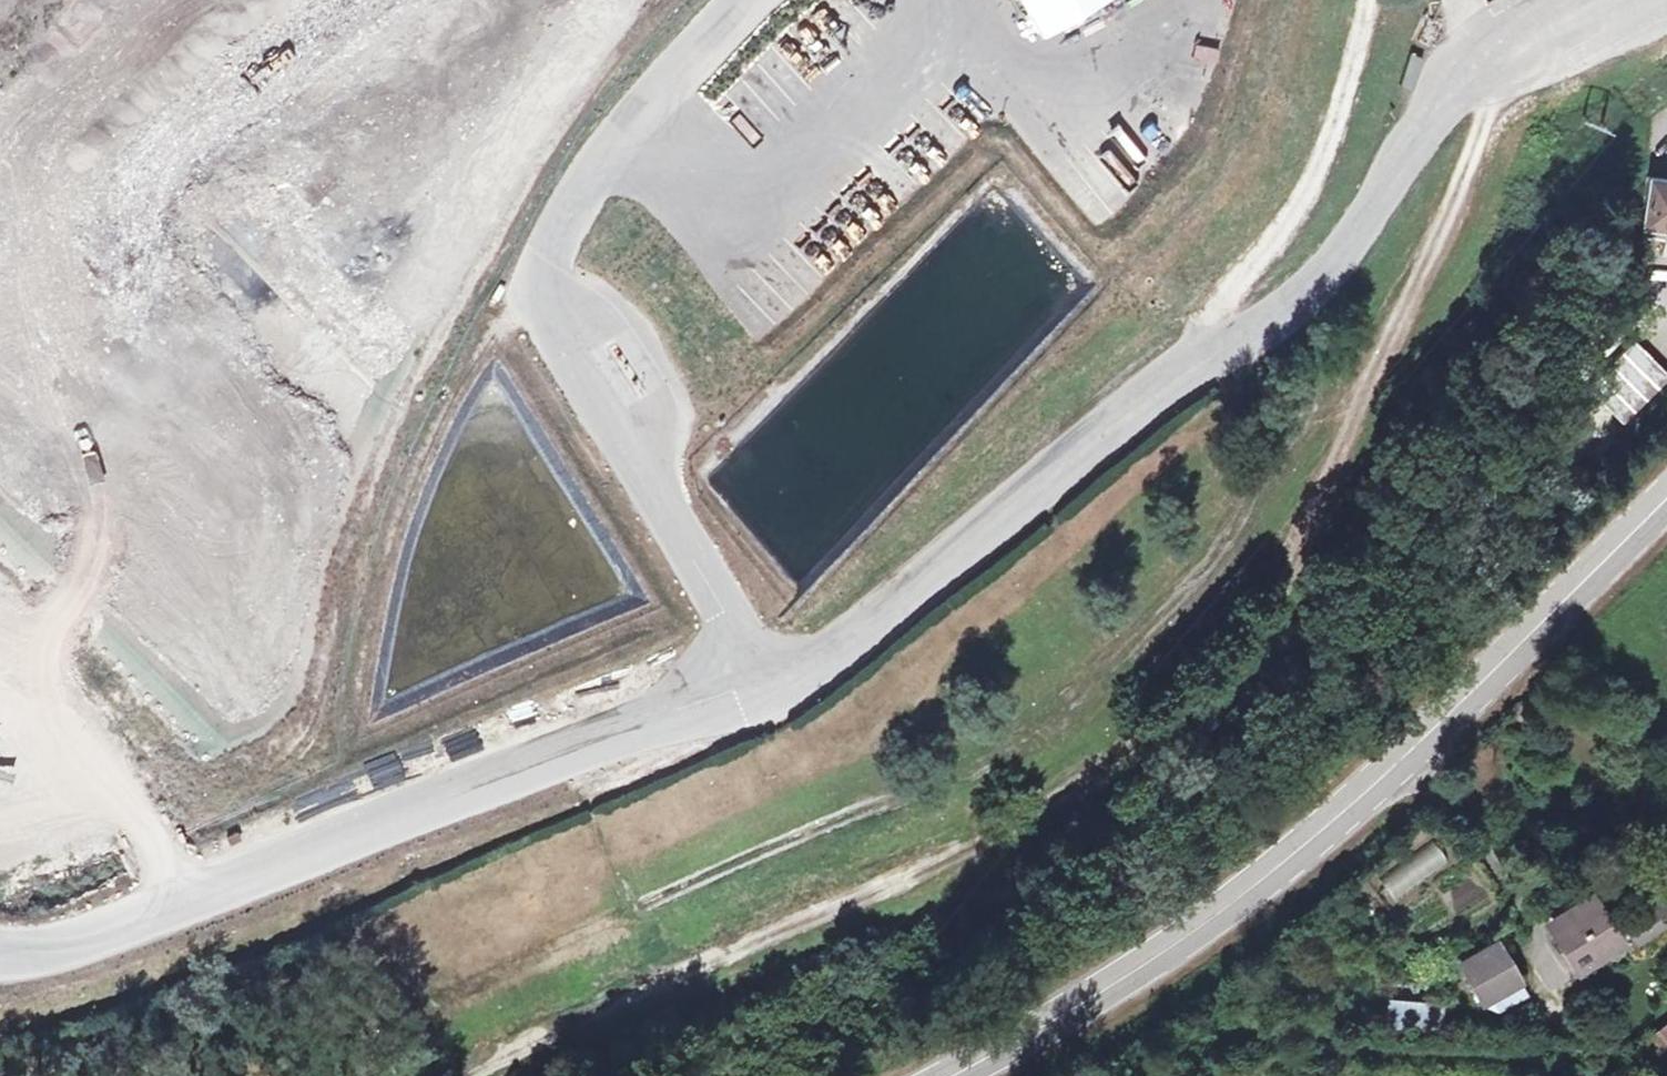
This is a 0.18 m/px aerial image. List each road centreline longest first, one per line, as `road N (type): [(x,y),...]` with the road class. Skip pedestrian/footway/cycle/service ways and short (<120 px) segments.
road 1 (primary): [(955,1075),(1075,1015),(1244,909),(1666,501)]
road 2 (track): [(1252,1075),(1358,1045),(1572,1075)]

